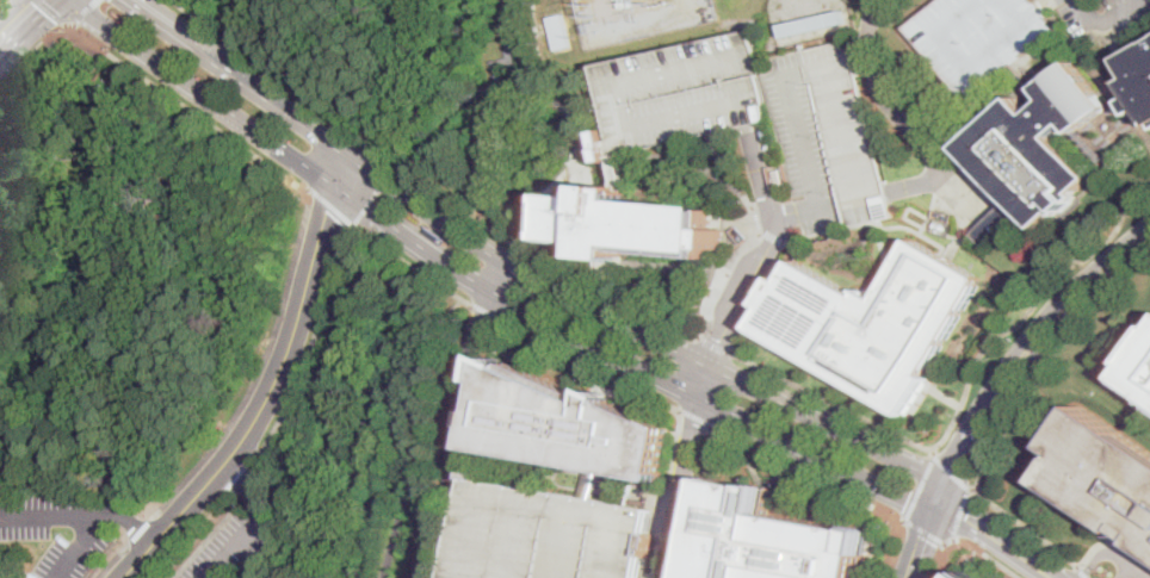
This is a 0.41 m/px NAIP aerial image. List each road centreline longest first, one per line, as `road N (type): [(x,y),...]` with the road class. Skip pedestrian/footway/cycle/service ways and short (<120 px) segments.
road 1 (tertiary): [(67,0),(495,296),(908,498),(941,499)]
road 2 (tertiary): [(941,499),(917,466),(512,267),(125,0)]
road 3 (residential): [(358,162),(329,204),(292,342),(253,423),(123,577)]
road 4 (tertiary): [(1014,378),(1043,332),(1149,228)]
road 5 (tertiary): [(941,499),(1014,378)]
road 6 (residential): [(941,499),(1055,577)]

